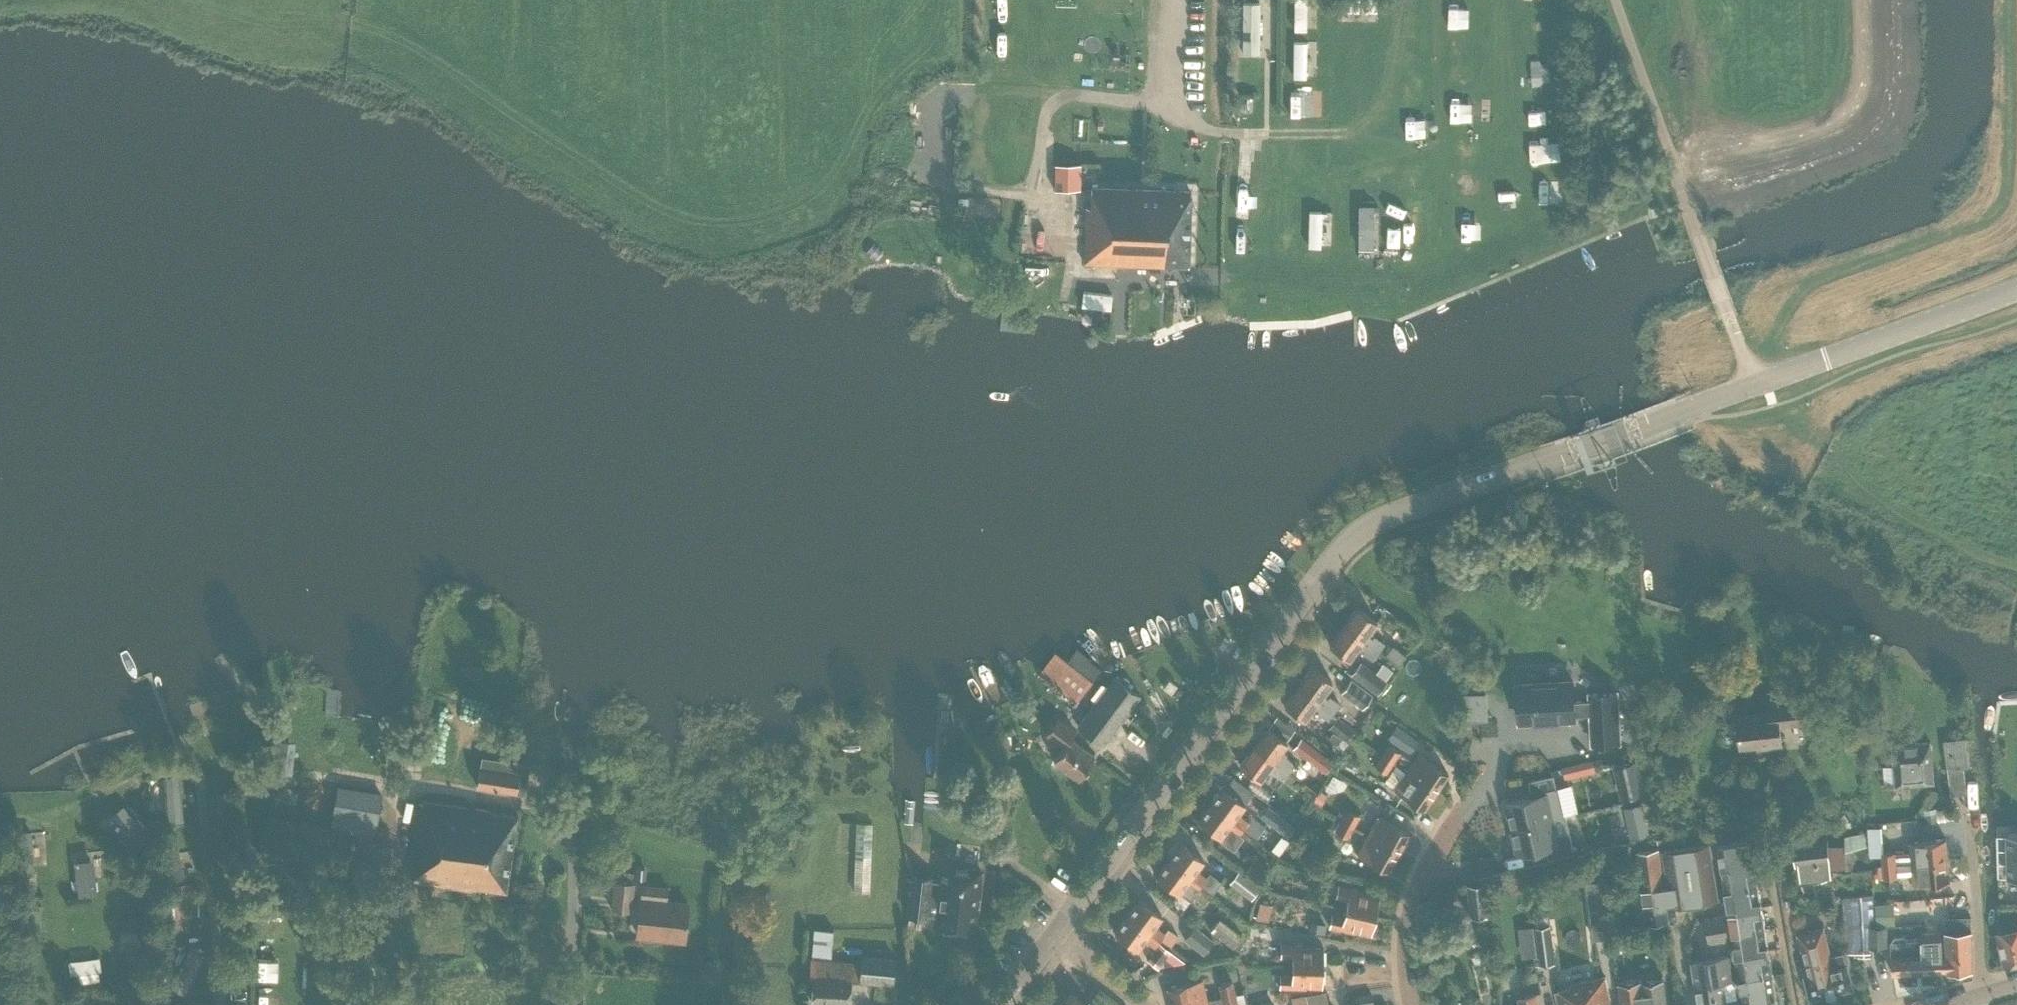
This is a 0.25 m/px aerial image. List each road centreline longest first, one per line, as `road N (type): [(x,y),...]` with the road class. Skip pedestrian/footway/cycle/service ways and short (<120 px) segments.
road 1 (tertiary): [(1055,935),(1325,570),(1363,531),(2016,292)]
road 2 (residential): [(1410,1004),(1405,935),(1422,878),(1514,747)]
road 3 (unclassified): [(573,1004),(574,844),(558,817),(504,795)]
road 4 (residential): [(1971,819),(1984,997)]
road 5 (residential): [(1793,1004),(1764,837)]
road 6 (unclassified): [(213,1004),(212,858)]

